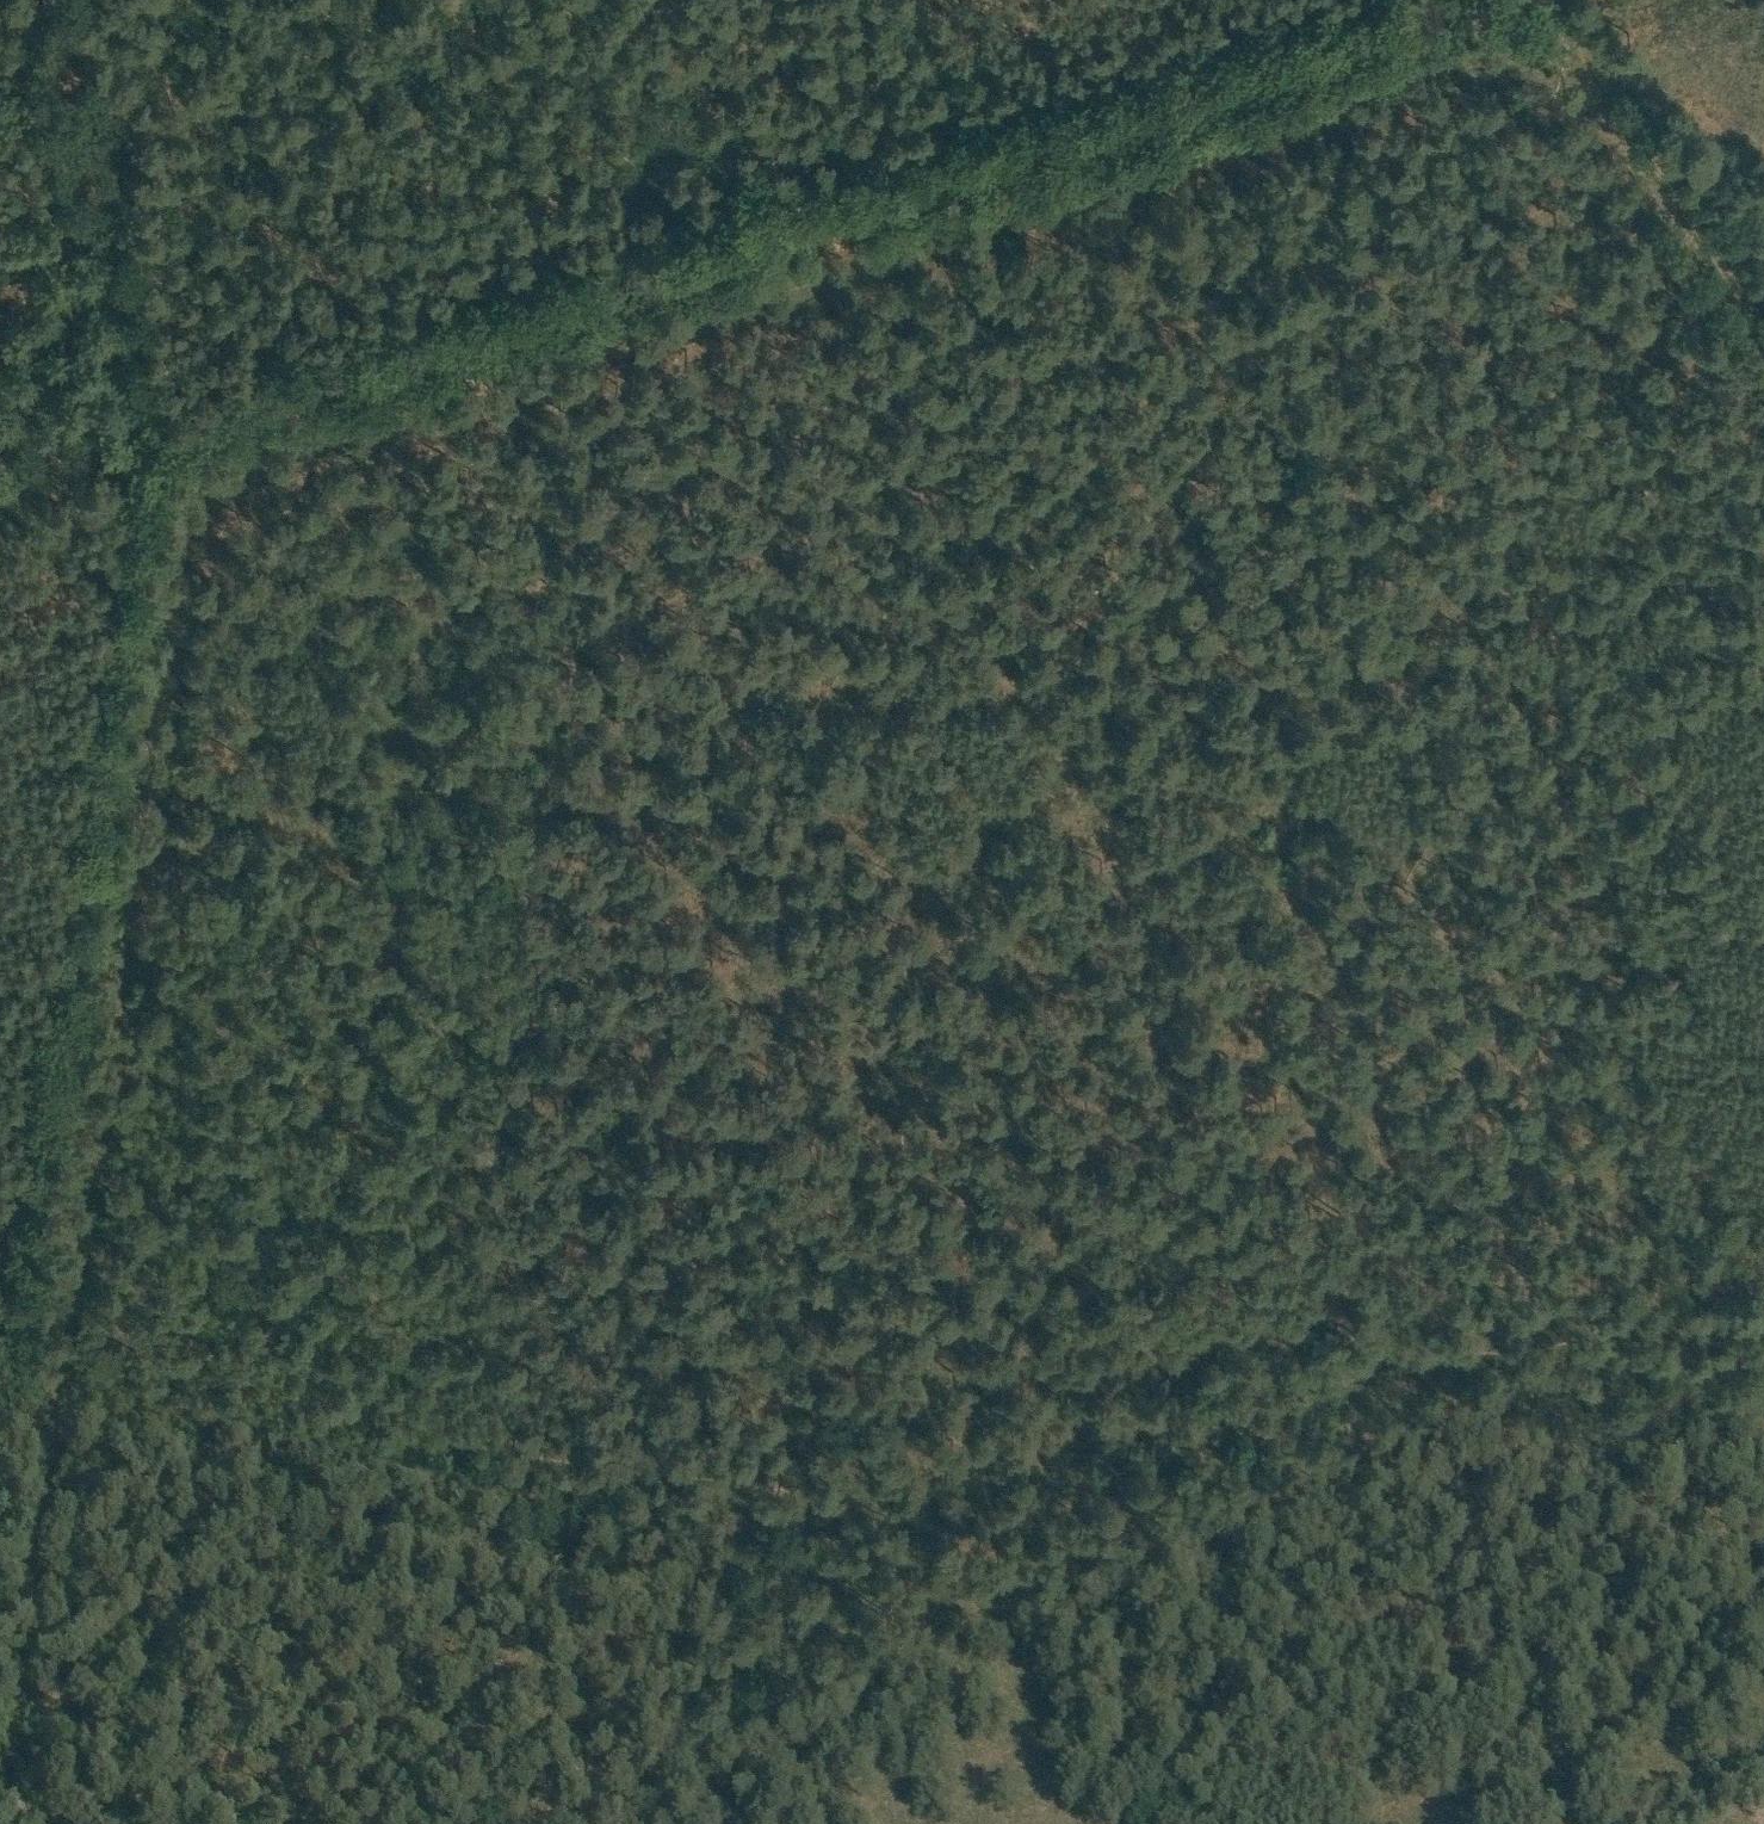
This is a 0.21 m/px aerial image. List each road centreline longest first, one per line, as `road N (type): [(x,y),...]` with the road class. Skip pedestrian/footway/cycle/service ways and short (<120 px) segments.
road 1 (track): [(141,423),(0,480)]

